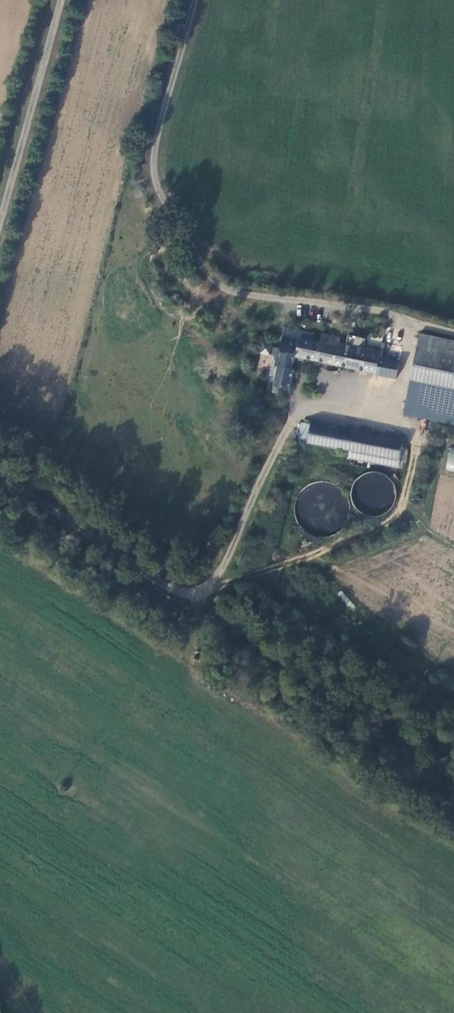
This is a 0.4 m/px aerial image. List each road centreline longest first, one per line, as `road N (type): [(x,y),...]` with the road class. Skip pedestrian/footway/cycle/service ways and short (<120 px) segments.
road 1 (track): [(187,0),(153,148),(154,182),(206,280),(387,313),(412,326),(391,426)]
road 2 (track): [(202,606),(223,584),(316,555),(400,510),(417,434),(297,410),(285,432)]
road 3 (unclassified): [(0,476),(202,606),(285,432)]
road 4 (unclassified): [(57,0),(0,212)]

